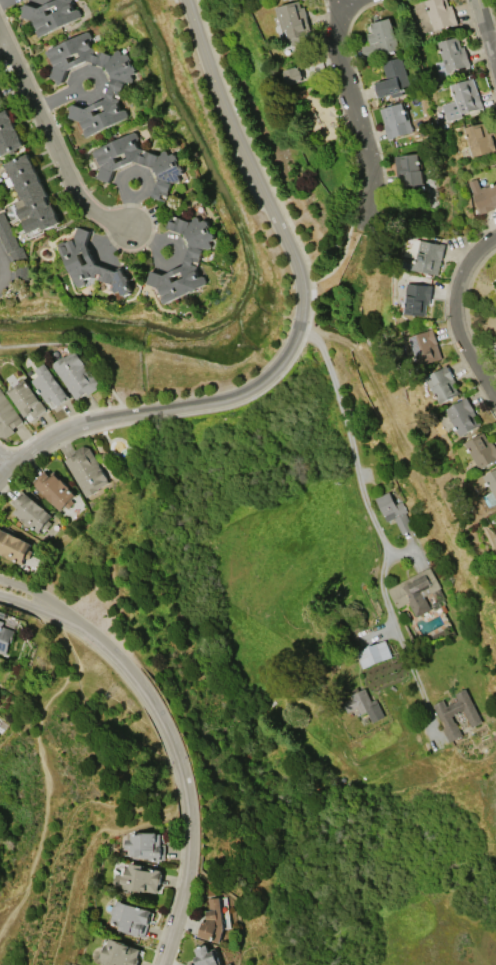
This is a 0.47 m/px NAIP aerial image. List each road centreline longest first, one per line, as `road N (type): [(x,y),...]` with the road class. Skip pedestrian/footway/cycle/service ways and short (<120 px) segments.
road 1 (residential): [(185,0),(223,108),(296,259),(296,337),(264,382),(235,396),(81,425),(0,478)]
road 2 (residential): [(49,605),(117,658),(176,759),(190,848),(167,964)]
road 3 (residential): [(300,326),(318,337),(386,545),(384,597),(401,642)]
road 4 (residential): [(10,44),(61,169),(88,211),(130,234)]
road 5 (residential): [(348,2),(338,41),(371,158),(378,222)]
road 6 (residential): [(495,261),(461,308),(495,374)]

